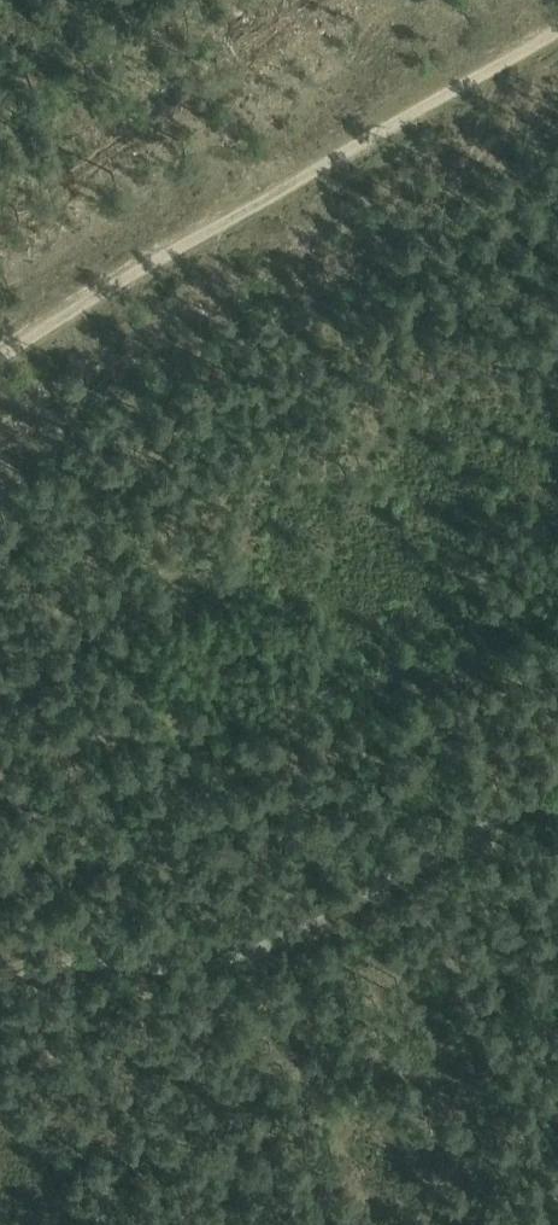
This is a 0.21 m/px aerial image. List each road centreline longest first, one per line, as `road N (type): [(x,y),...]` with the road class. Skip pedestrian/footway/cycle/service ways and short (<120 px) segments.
road 1 (track): [(557,28),(0,353)]
road 2 (track): [(557,784),(242,961),(146,968),(38,962),(0,972)]

